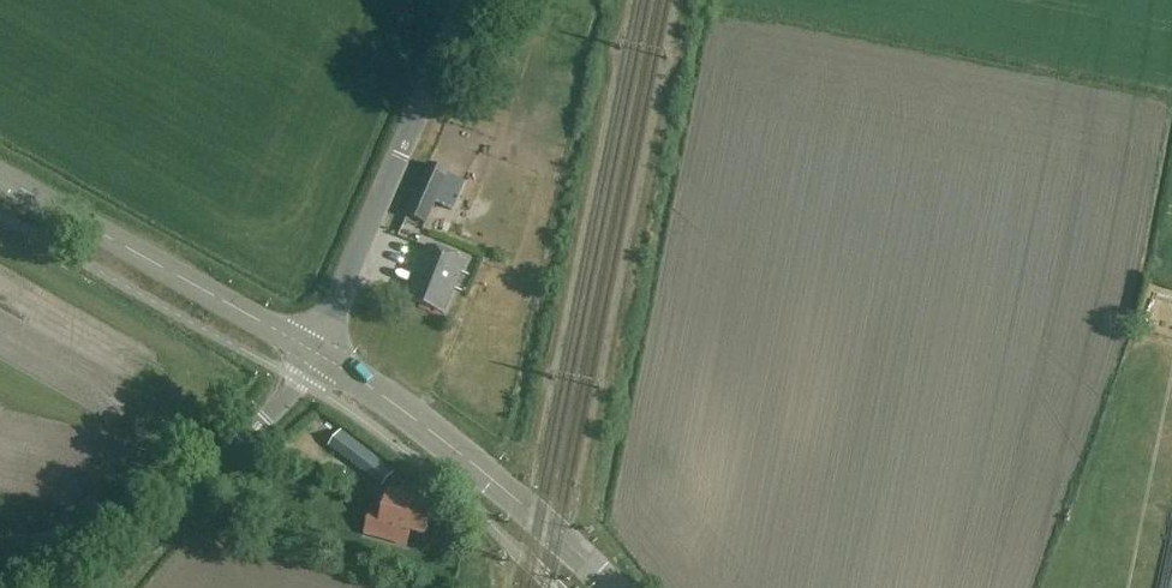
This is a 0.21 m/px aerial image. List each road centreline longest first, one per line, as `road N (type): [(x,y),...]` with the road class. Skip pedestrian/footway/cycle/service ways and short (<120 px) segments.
road 1 (unclassified): [(315,354),(467,0)]
road 2 (tertiary): [(611,587),(492,481),(315,354)]
road 3 (tertiary): [(315,354),(0,178)]
road 4 (unclassified): [(103,587),(300,382),(315,354)]

